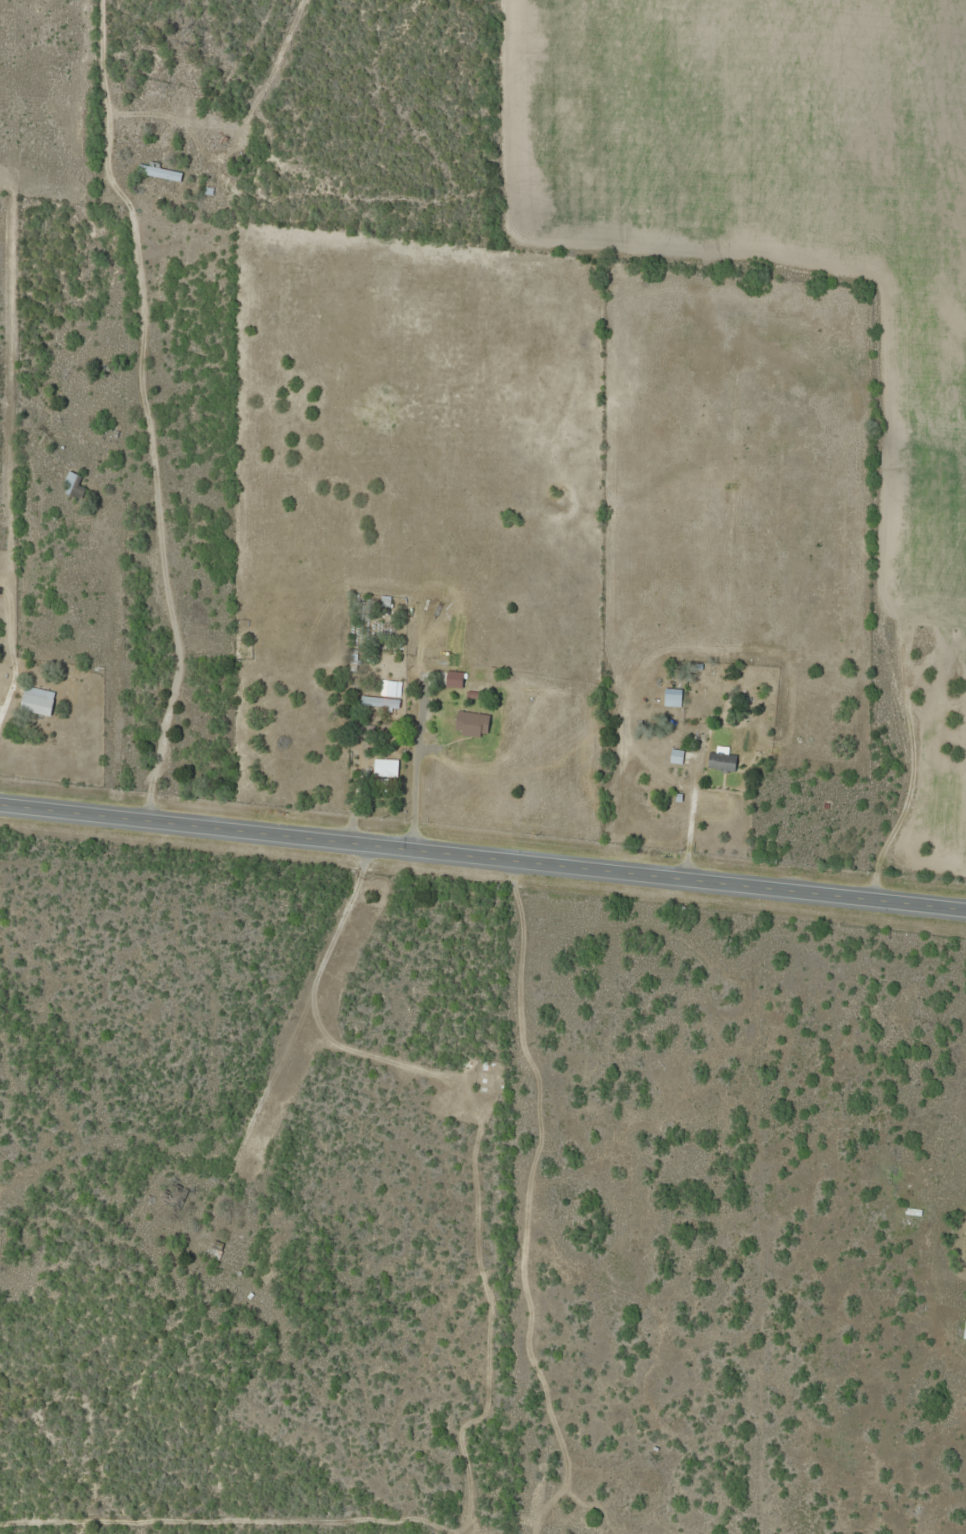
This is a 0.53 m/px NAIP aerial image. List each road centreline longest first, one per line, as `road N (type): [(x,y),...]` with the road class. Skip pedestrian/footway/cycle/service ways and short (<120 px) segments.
road 1 (secondary): [(965,917),(0,801)]

